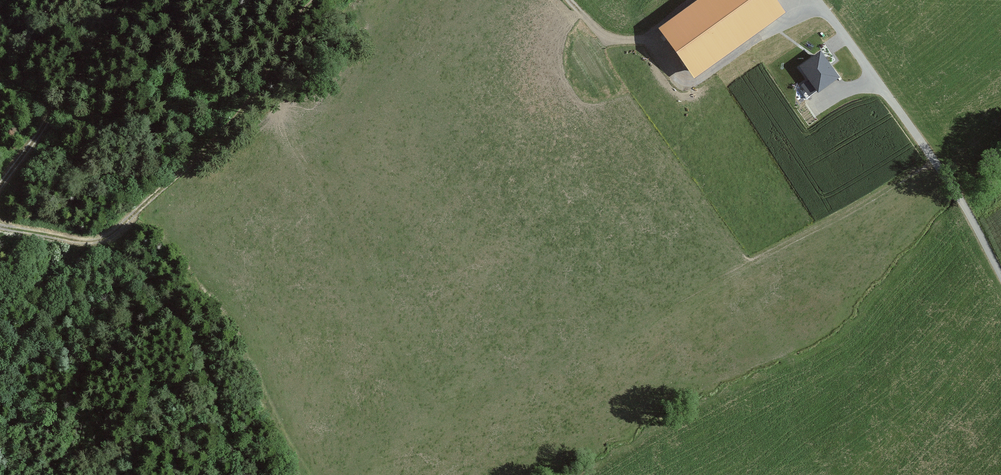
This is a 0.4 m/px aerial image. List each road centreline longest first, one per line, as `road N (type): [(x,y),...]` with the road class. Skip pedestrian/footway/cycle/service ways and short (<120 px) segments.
road 1 (track): [(341,0),(98,241),(0,227)]
road 2 (track): [(934,160),(579,350)]
road 3 (track): [(1000,270),(964,202),(817,0)]
road 4 (track): [(0,184),(127,0)]
road 5 (track): [(649,38),(692,80),(814,0)]
road 6 (track): [(692,0),(649,38),(624,40),(600,33),(569,0)]

